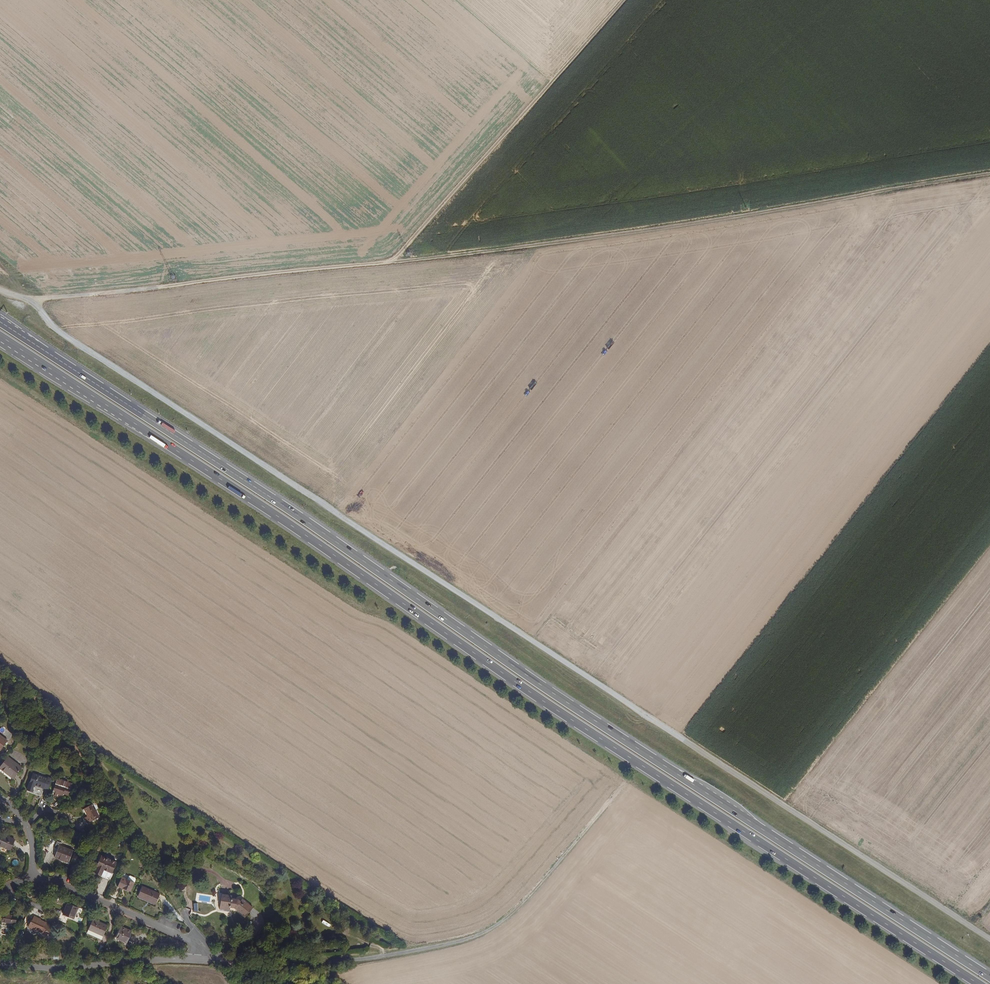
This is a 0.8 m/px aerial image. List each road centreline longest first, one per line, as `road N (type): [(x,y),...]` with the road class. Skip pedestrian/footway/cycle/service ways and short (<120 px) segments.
road 1 (trunk): [(989,977),(0,322)]
road 2 (trunk): [(0,336),(979,983)]
road 3 (track): [(989,174),(455,257),(32,301)]
road 4 (track): [(846,923),(629,783),(495,926),(410,951)]
road 5 (track): [(391,955),(325,923),(276,874),(96,759)]
road 6 (track): [(622,0),(386,263)]
road 7 (residential): [(0,963),(59,969),(201,961),(200,944)]
road 8 (track): [(201,961),(322,964),(410,951)]
road 9 (residential): [(33,873),(200,944)]

